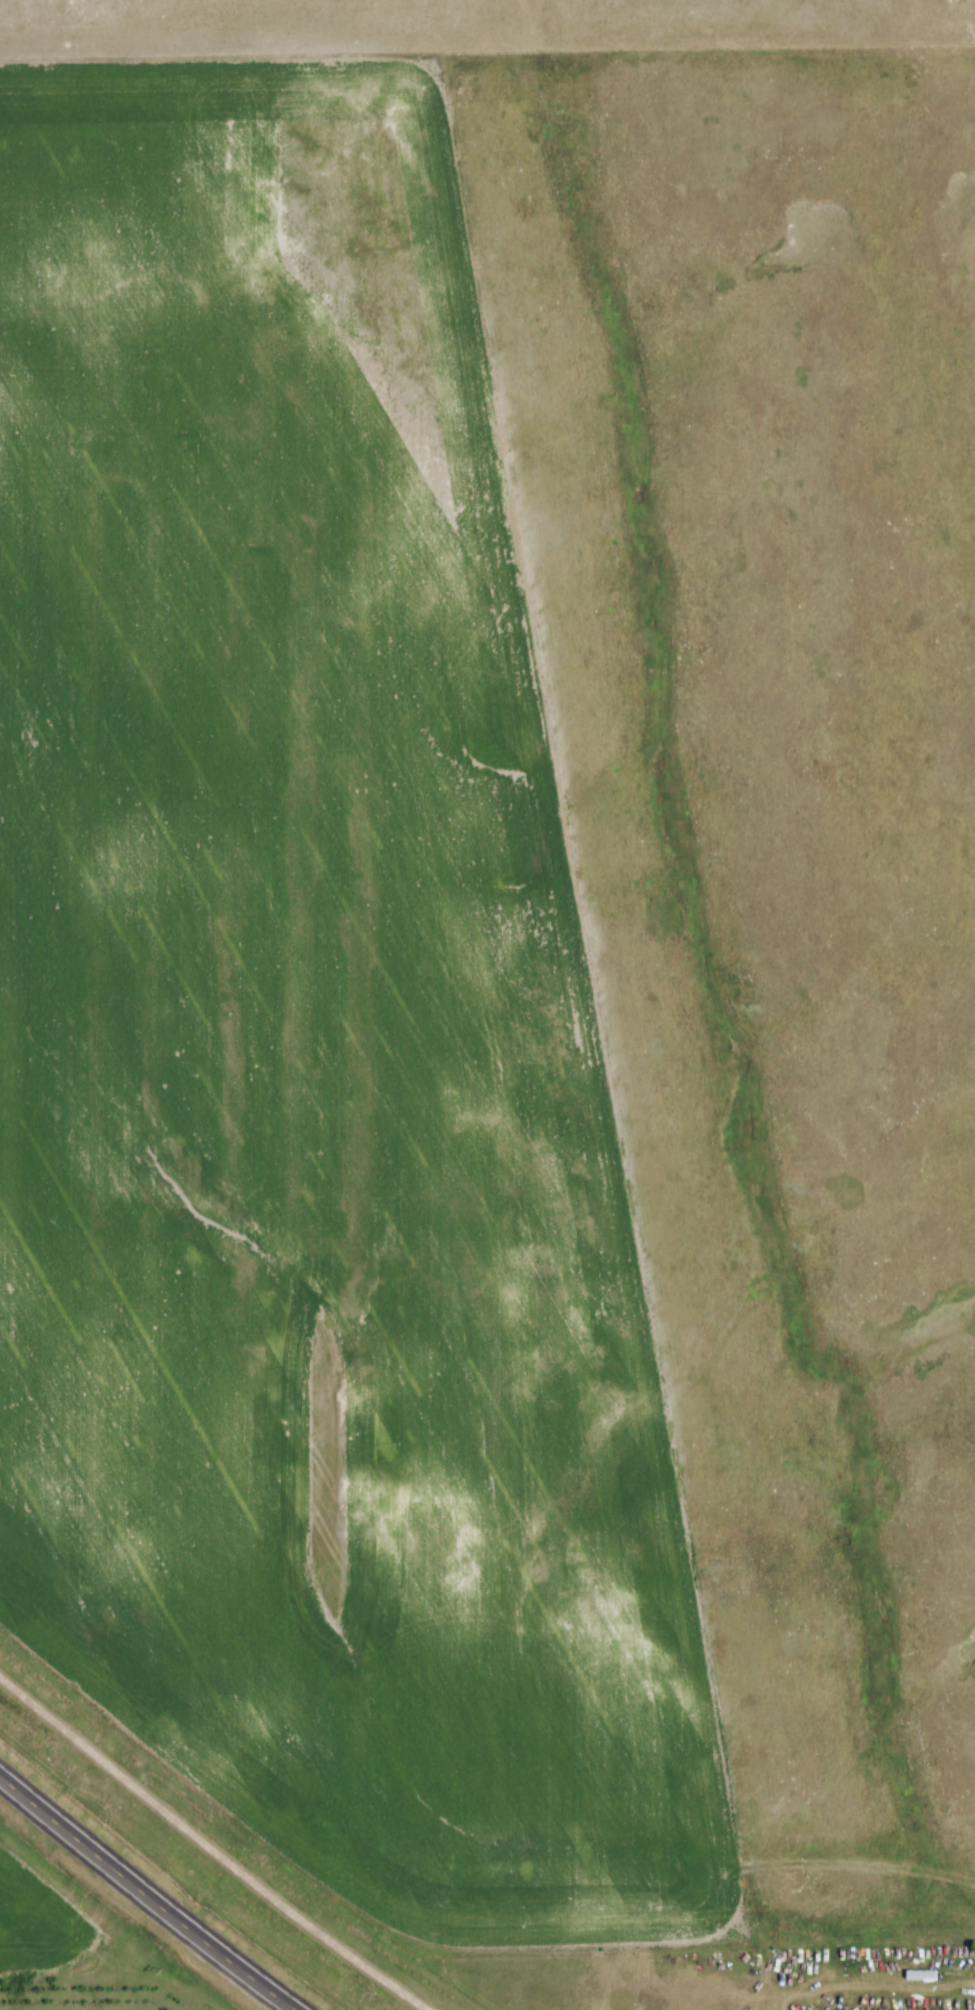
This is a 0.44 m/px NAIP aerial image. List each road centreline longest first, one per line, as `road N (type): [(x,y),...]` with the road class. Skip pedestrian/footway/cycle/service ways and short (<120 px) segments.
road 1 (primary): [(298,2009),(0,1775)]

